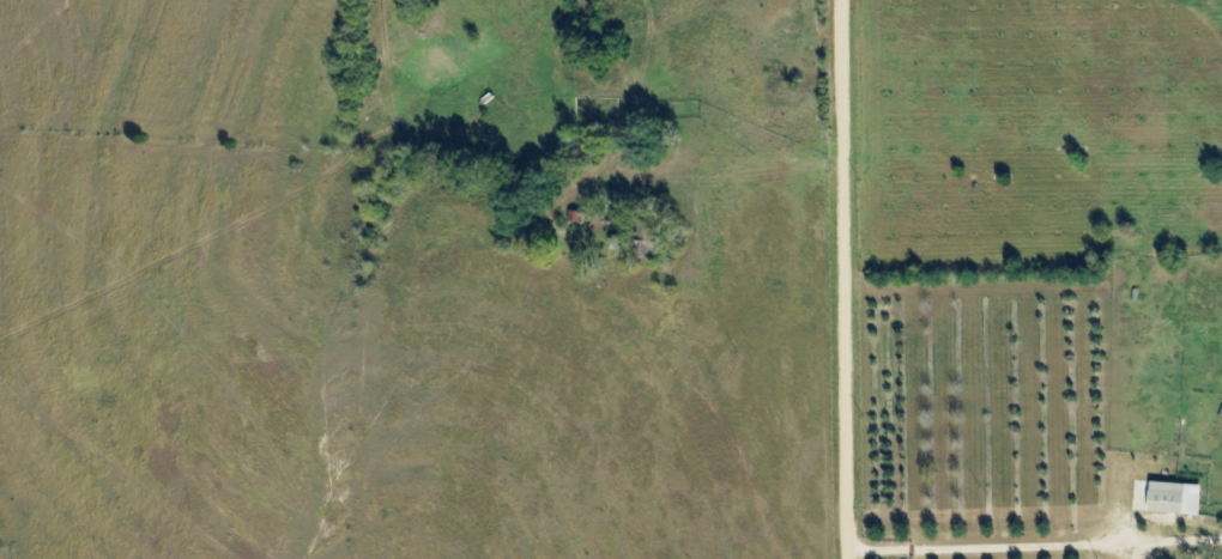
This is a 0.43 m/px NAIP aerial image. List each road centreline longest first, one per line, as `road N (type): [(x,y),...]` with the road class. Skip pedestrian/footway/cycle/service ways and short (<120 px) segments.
road 1 (residential): [(853,558),(847,0)]

